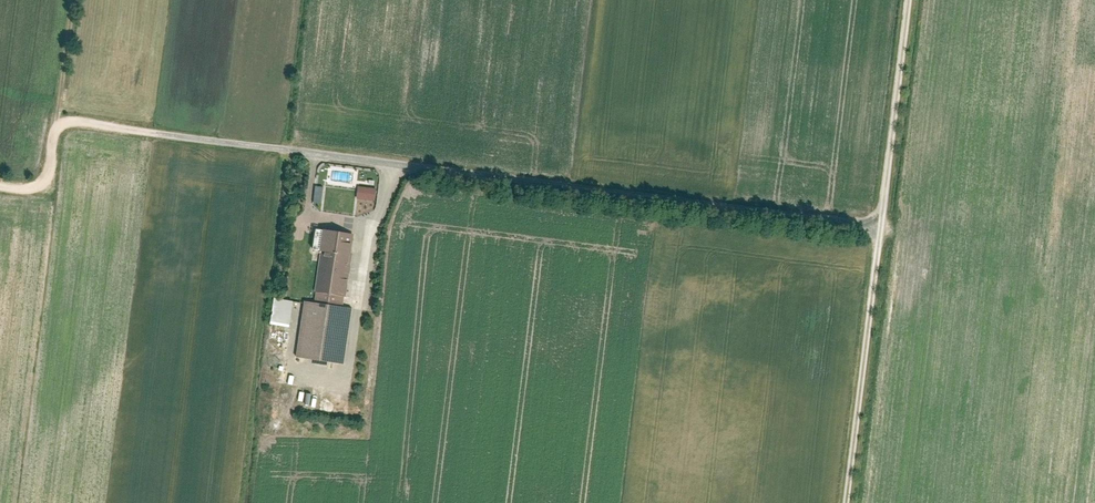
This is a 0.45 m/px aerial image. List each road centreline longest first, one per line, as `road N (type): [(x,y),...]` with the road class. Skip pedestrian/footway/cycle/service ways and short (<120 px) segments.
road 1 (track): [(876,226),(154,132)]
road 2 (track): [(843,502),(905,0)]
road 3 (track): [(394,163),(371,230),(352,369),(342,375),(298,366)]
road 4 (track): [(318,153),(312,211),(375,223)]

